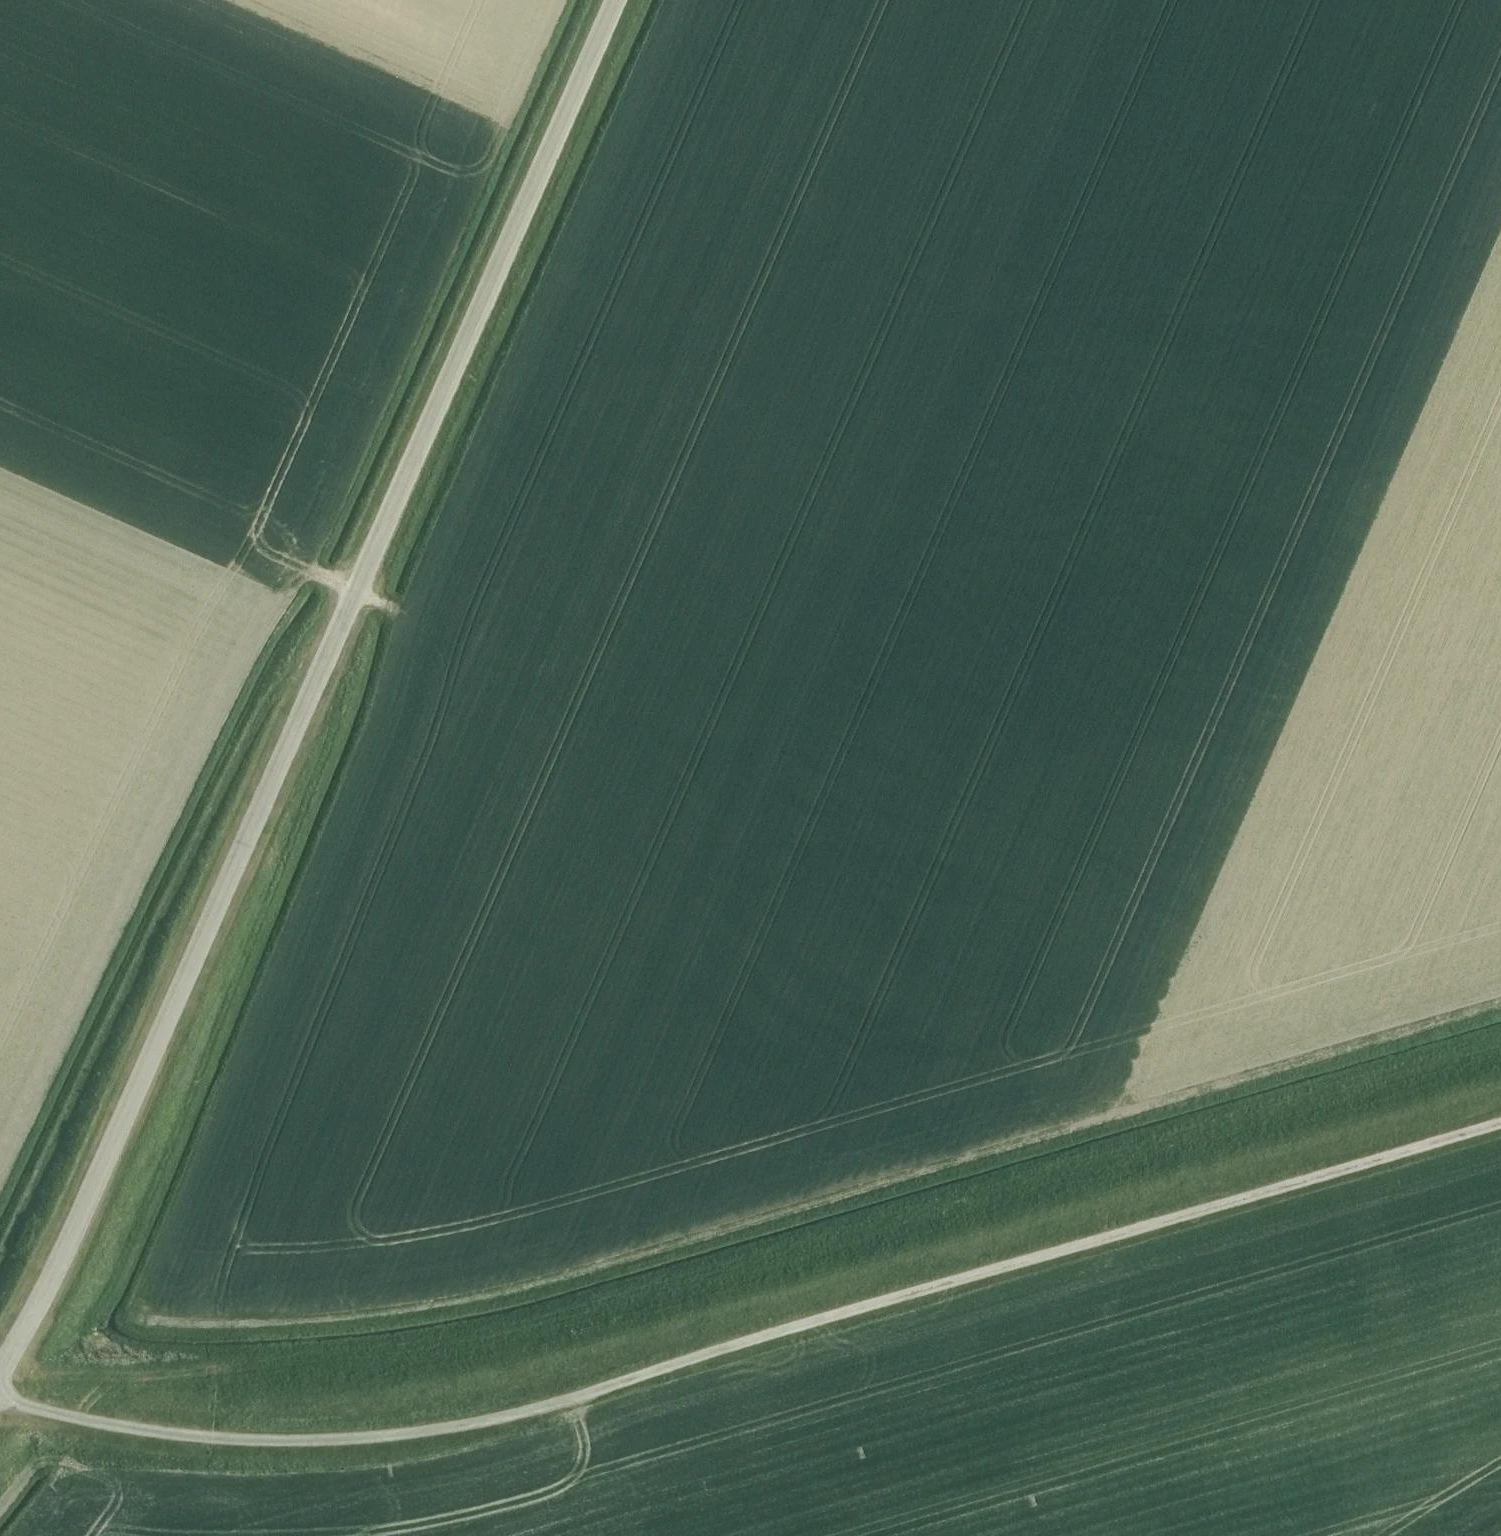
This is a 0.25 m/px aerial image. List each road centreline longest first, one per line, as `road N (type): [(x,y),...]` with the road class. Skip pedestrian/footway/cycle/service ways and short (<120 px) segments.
road 1 (unclassified): [(0,1369),(70,1237),(279,772),(607,0)]

